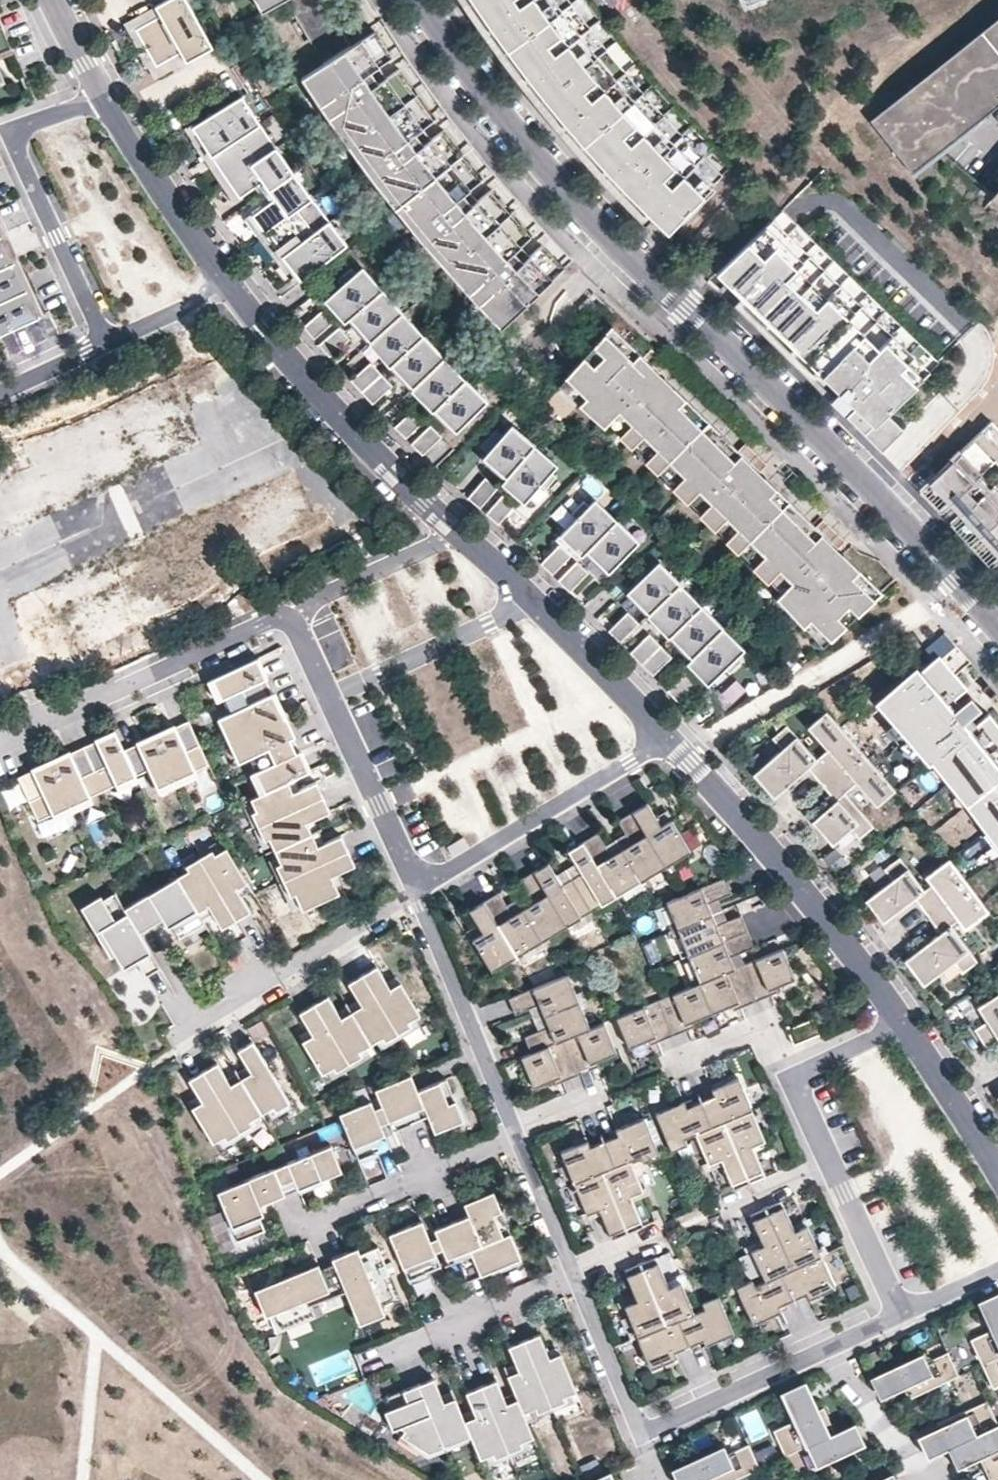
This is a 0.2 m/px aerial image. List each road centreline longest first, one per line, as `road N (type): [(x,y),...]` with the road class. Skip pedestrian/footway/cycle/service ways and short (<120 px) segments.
road 1 (residential): [(423,0),(509,125),(997,630)]
road 2 (residential): [(531,600),(398,474),(229,292)]
road 3 (residential): [(904,1025),(675,741)]
road 4 (residential): [(107,345),(11,131),(107,99)]
road 5 (residential): [(293,613),(10,741)]
road 6 (residential): [(675,741),(417,888)]
road 7 (residential): [(417,888),(184,1032)]
road 8 (residential): [(514,1126),(417,888)]
road 9 (residential): [(521,1139),(298,1233)]
road 10 (residential): [(229,292),(107,99)]
road 11 (residential): [(531,600),(331,697)]
road 12 (residential): [(331,697),(417,888)]
road 13 (residential): [(827,1350),(643,1437)]
road 14 (residential): [(675,741),(531,600)]
road 15 (residential): [(576,1273),(400,1350)]
road 16 (residential): [(997,1178),(904,1025)]
road 17 (residential): [(643,1437),(576,1273)]
road 18 (residential): [(831,1166),(902,1317)]
road 19 (residential): [(924,1479),(827,1350)]
road 20 (residential): [(791,1079),(779,1050),(745,1036),(661,1068)]
road 21 (residential): [(576,1273),(521,1139)]
road 22 (residential): [(229,292),(107,345)]
road 23 (residential): [(904,1025),(791,1079)]
road 24 (residential): [(831,1166),(718,1209)]

